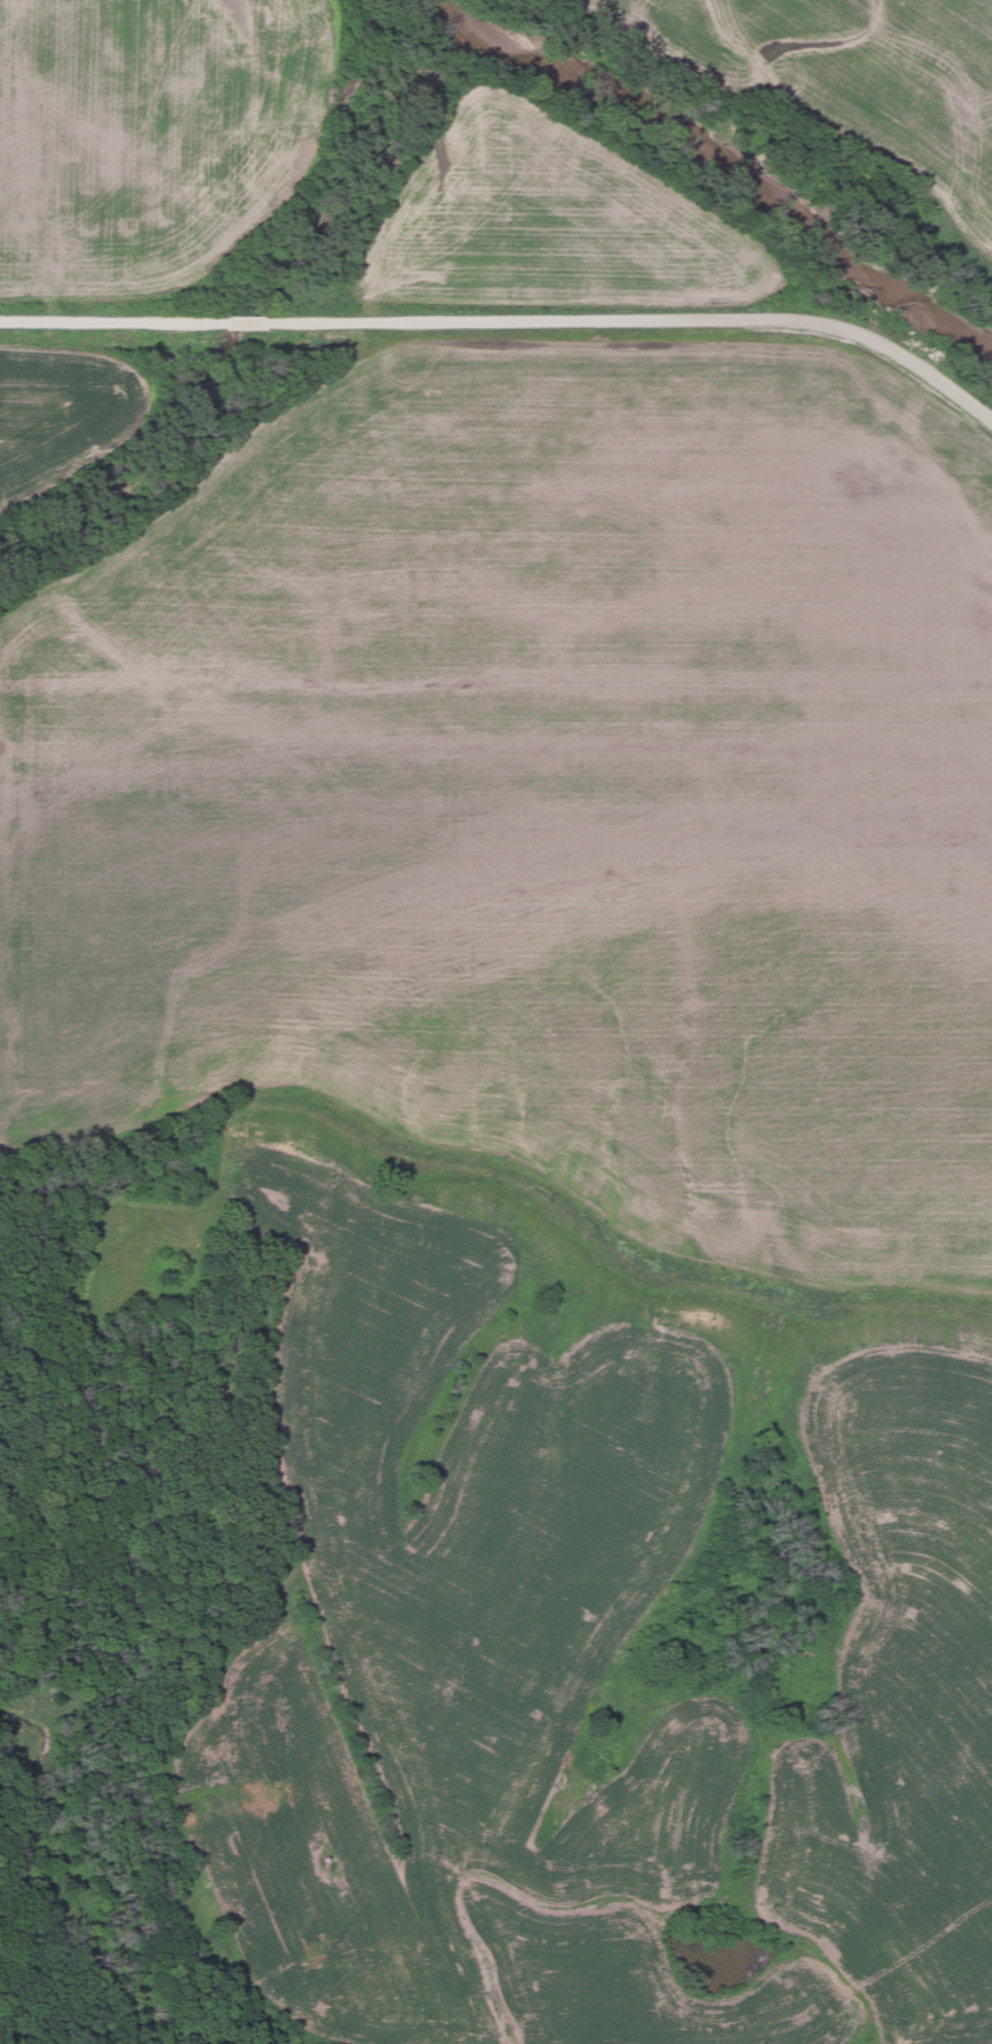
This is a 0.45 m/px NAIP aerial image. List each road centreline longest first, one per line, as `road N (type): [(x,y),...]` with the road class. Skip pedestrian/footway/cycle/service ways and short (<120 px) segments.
road 1 (residential): [(991,411),(869,331),(818,312),(0,316)]

